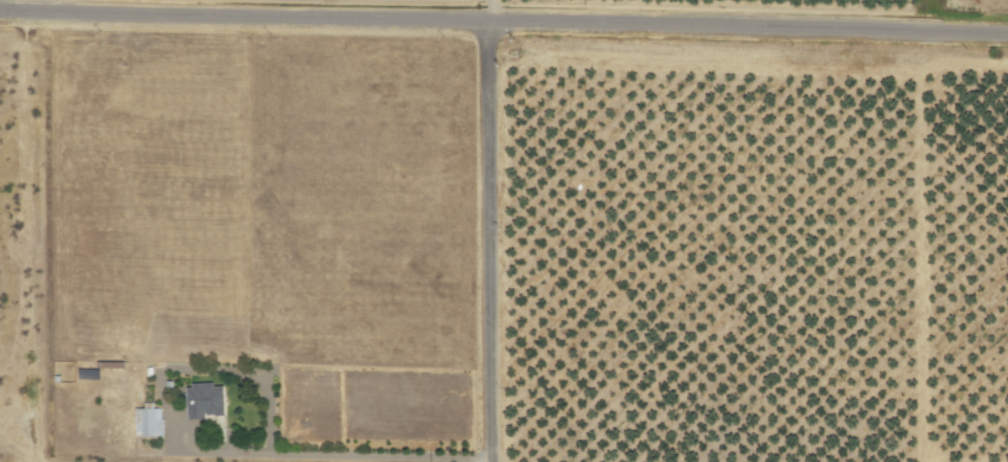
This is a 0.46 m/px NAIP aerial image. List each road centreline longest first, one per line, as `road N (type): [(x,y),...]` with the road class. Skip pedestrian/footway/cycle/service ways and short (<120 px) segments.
road 1 (tertiary): [(1007,34),(0,8)]
road 2 (track): [(1007,67),(926,66),(916,78),(920,461)]
road 3 (tertiary): [(488,461),(486,21)]

